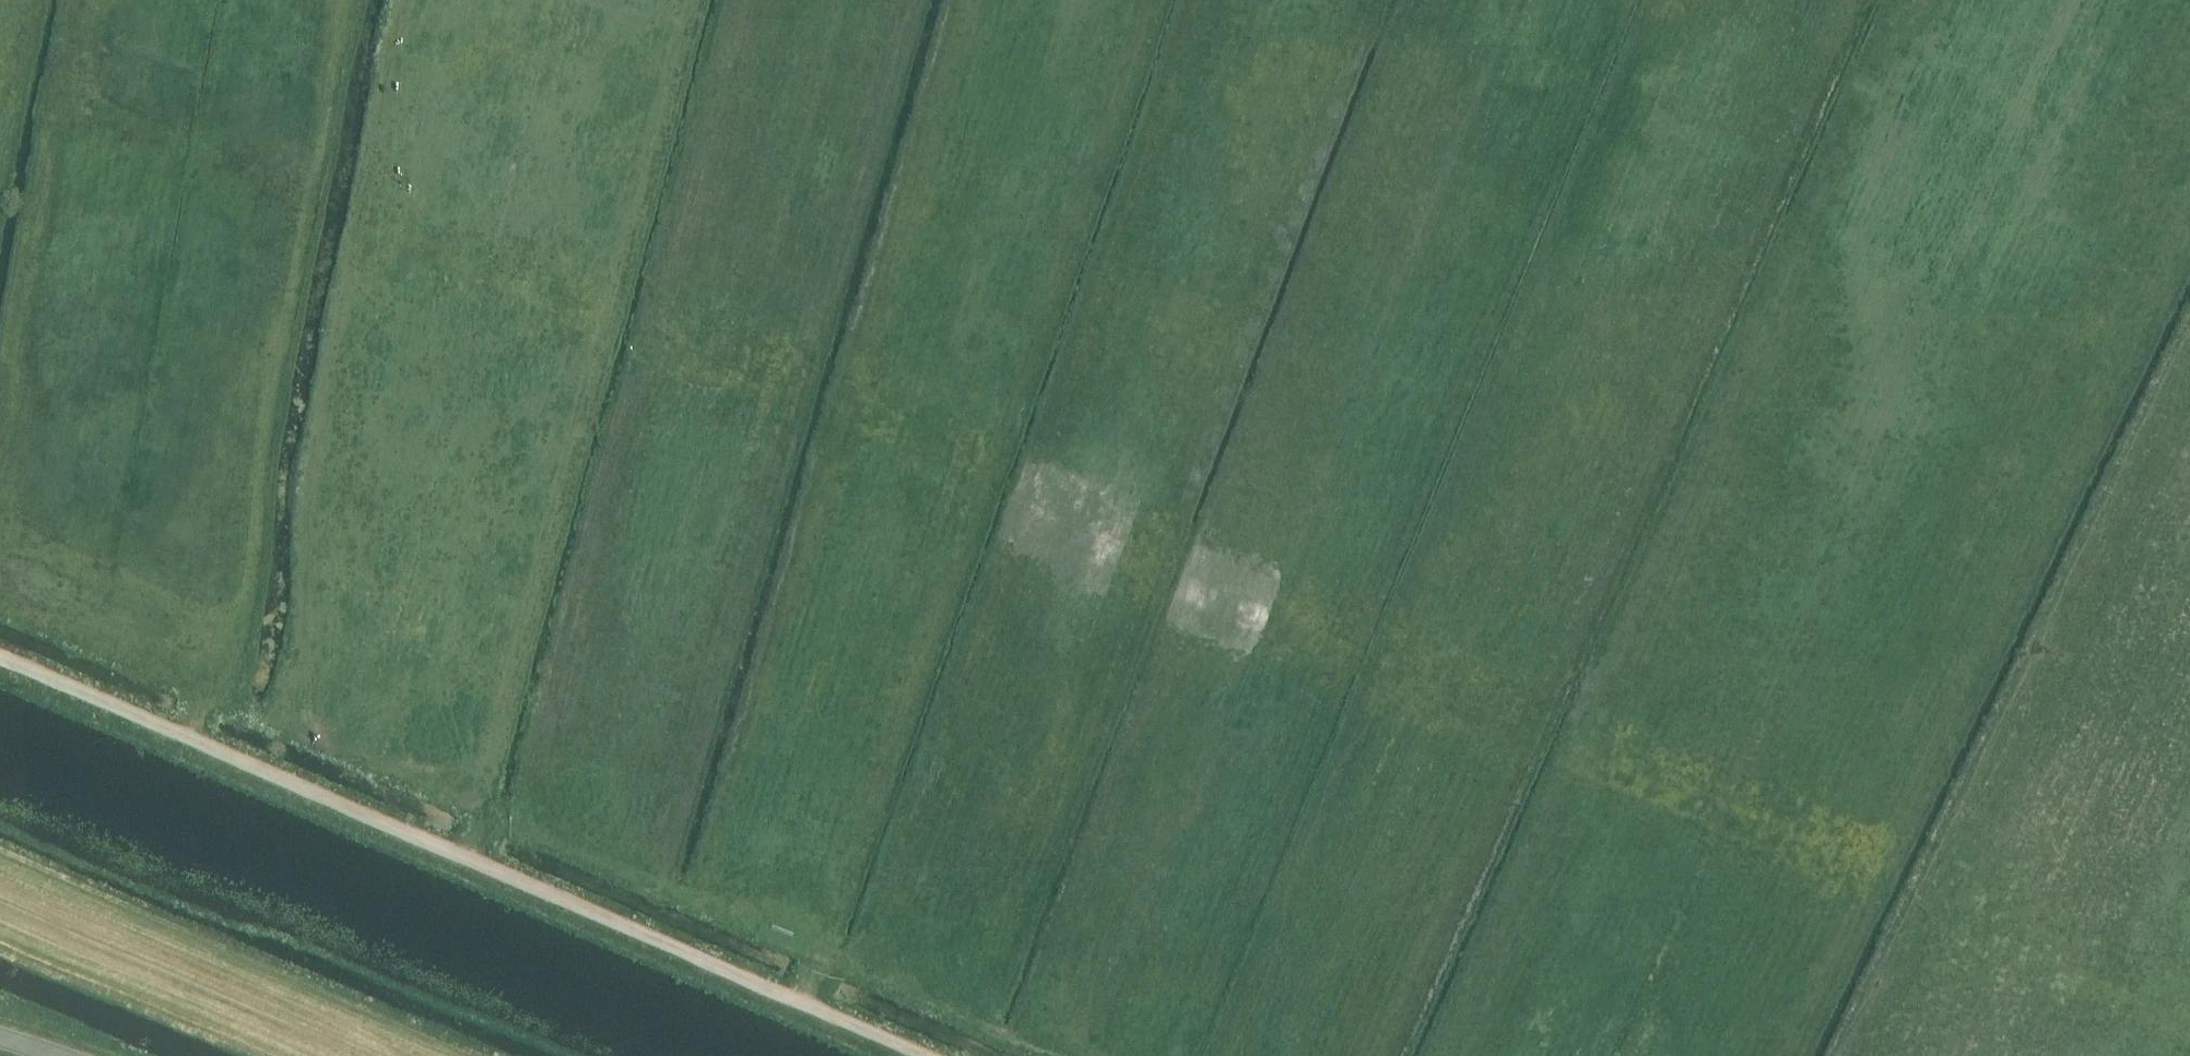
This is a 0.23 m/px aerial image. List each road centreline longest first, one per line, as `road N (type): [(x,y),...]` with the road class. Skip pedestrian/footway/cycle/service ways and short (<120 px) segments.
road 1 (track): [(0,659),(929,1055)]

